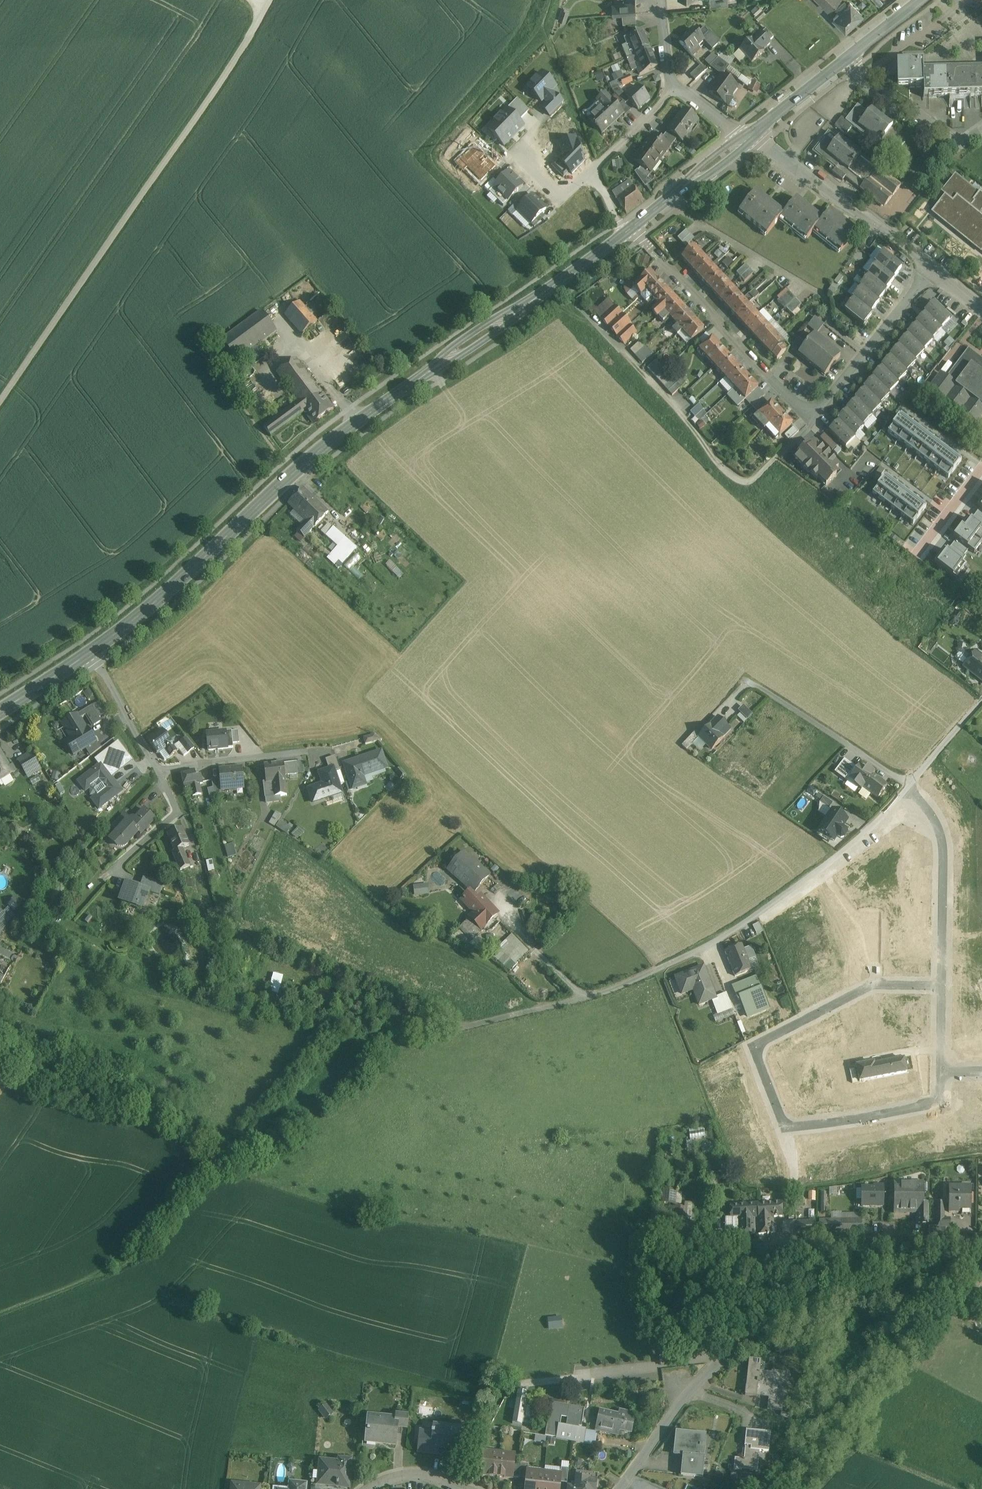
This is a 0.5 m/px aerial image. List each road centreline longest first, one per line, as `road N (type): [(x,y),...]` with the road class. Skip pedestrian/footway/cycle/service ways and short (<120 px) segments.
road 1 (primary): [(624,234),(330,442),(179,584),(94,651)]
road 2 (track): [(0,1313),(142,1252),(216,1172),(311,1116),(369,1048),(469,1023)]
road 3 (residential): [(942,985),(873,986),(751,1047),(784,1130),(937,1104),(940,1070)]
road 4 (residential): [(931,270),(816,413),(770,379),(632,227)]
road 5 (residential): [(619,1488),(681,1400),(728,1358),(781,1327),(981,1255)]
road 6 (residential): [(748,134),(931,270)]
road 7 (residential): [(900,796),(941,832),(942,985)]
road 8 (residential): [(846,56),(893,108),(916,110),(960,139),(981,128)]
road 9 (residential): [(156,770),(317,750)]
road 10 (primary): [(748,134),(632,227)]
road 11 (residential): [(94,651),(156,770)]
road 12 (primary): [(846,56),(748,134)]

